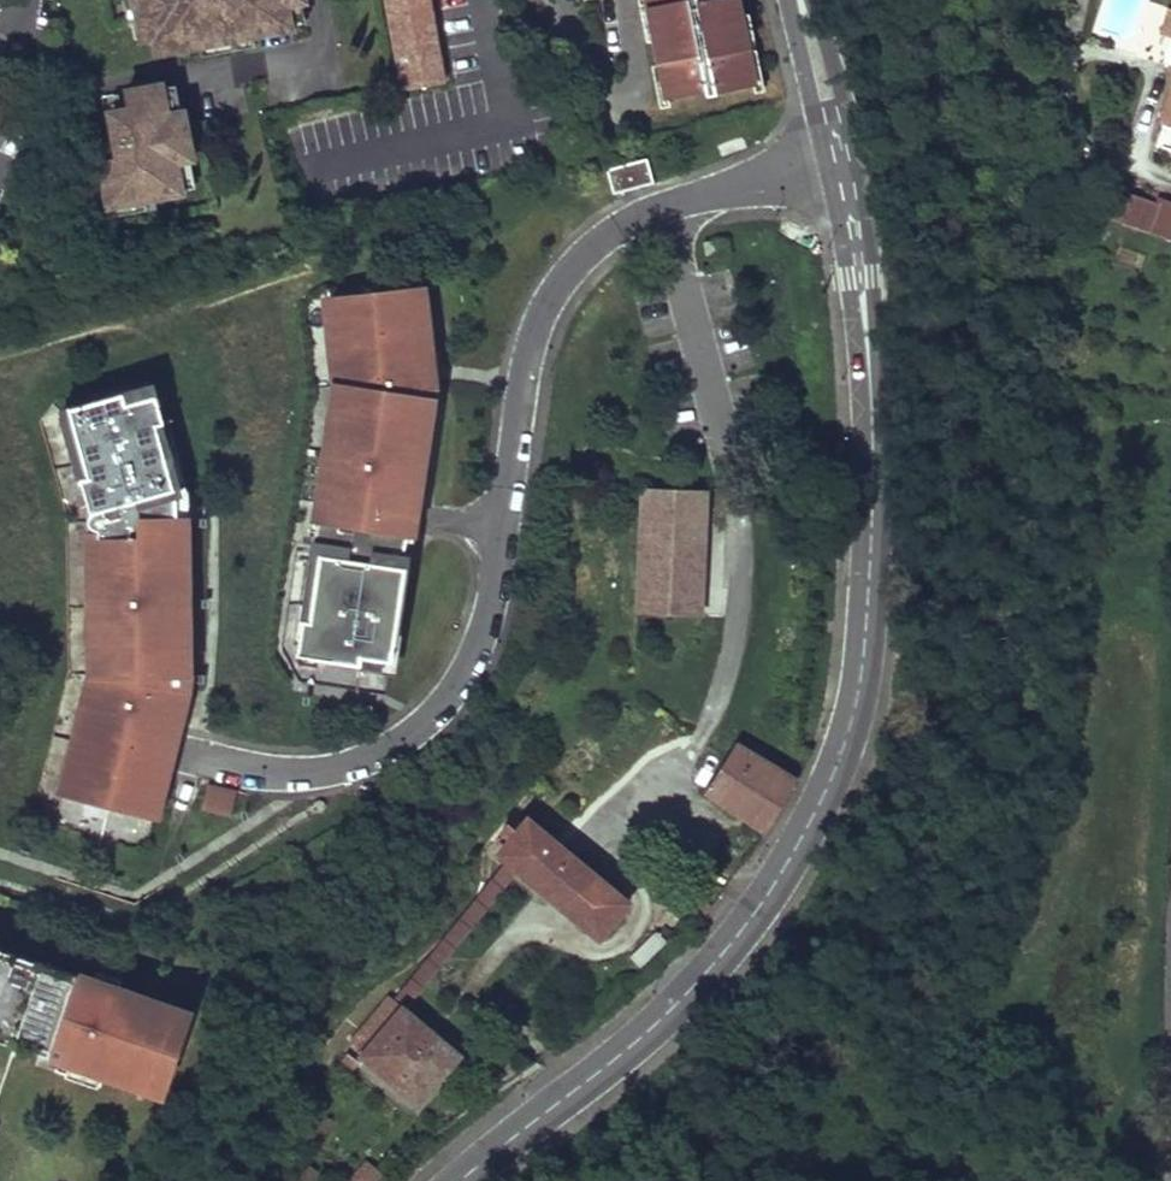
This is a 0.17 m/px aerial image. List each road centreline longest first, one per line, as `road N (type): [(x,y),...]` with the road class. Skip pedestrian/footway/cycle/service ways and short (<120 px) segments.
road 1 (unclassified): [(872,419),(863,673),(827,789),(766,897),(682,998),(459,1180)]
road 2 (residential): [(663,208),(602,235),(539,311),(520,375),(485,618),(466,671),(435,716),(357,764),(259,769),(171,750)]
road 3 (residential): [(663,208),(735,480),(738,572),(731,647),(709,716),(675,772)]
road 4 (unclassified): [(872,419),(878,342),(859,153)]
road 5 (unclassified): [(826,158),(872,419)]
road 6 (residential): [(826,158),(663,208)]
road 7 (unclassified): [(788,0),(826,158)]
road 8 (unclassified): [(859,153),(813,0)]

